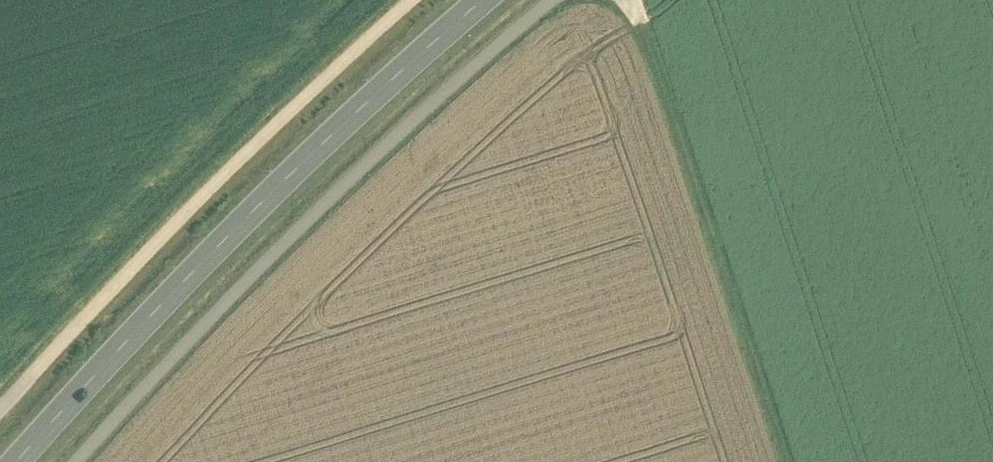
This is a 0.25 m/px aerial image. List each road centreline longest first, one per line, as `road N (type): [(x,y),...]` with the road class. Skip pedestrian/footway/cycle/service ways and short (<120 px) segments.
road 1 (track): [(552,0),(290,234),(79,461)]
road 2 (secondary): [(479,0),(8,461)]
road 3 (track): [(406,0),(193,201),(0,409)]
road 4 (track): [(633,0),(789,461)]

